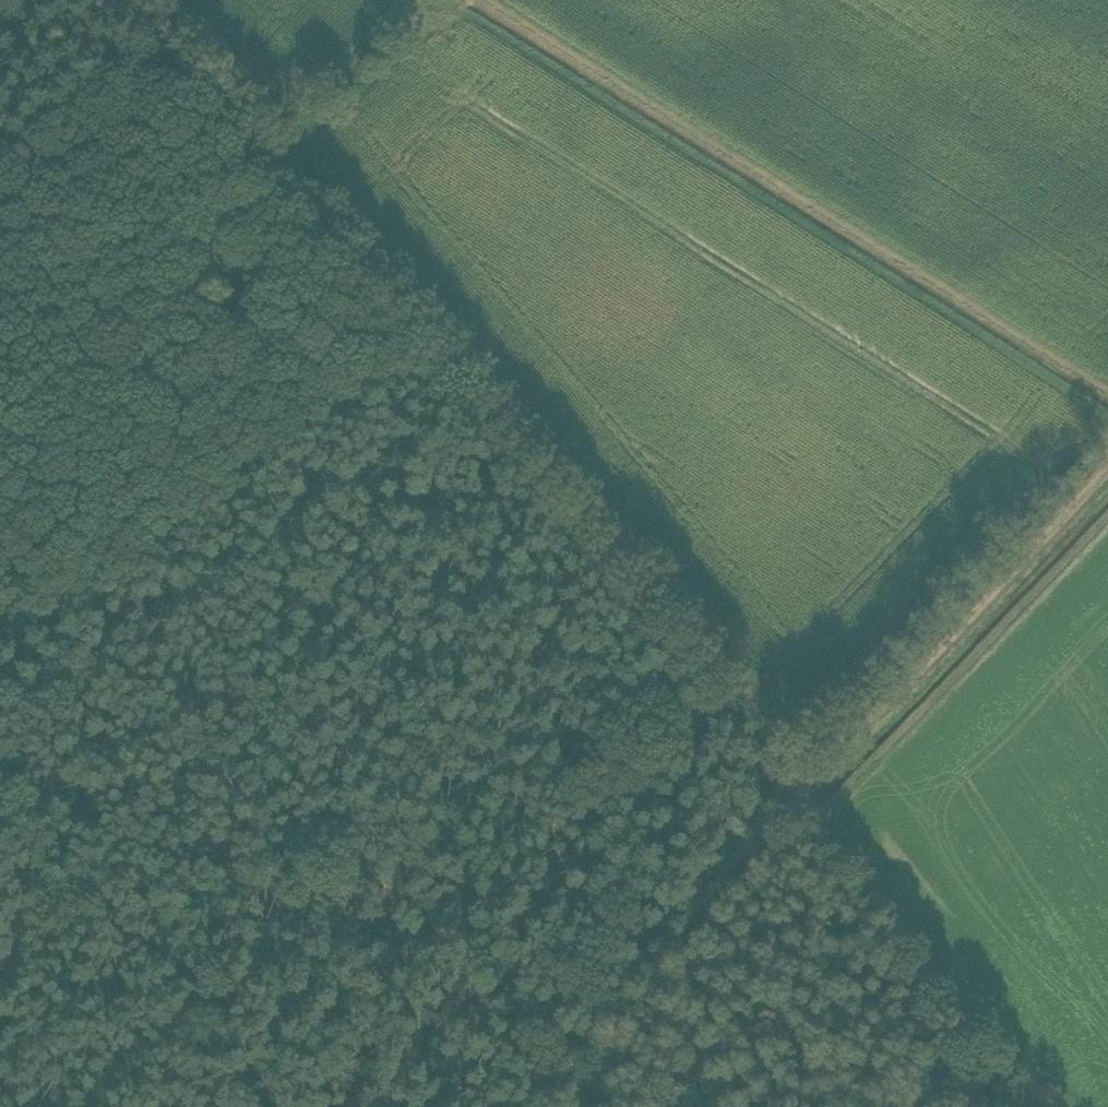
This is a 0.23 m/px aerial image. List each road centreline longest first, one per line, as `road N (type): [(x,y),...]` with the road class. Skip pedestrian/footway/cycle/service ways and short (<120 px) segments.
road 1 (track): [(1107,471),(784,795),(110,0)]
road 2 (track): [(546,1106),(784,795),(1049,1106)]

